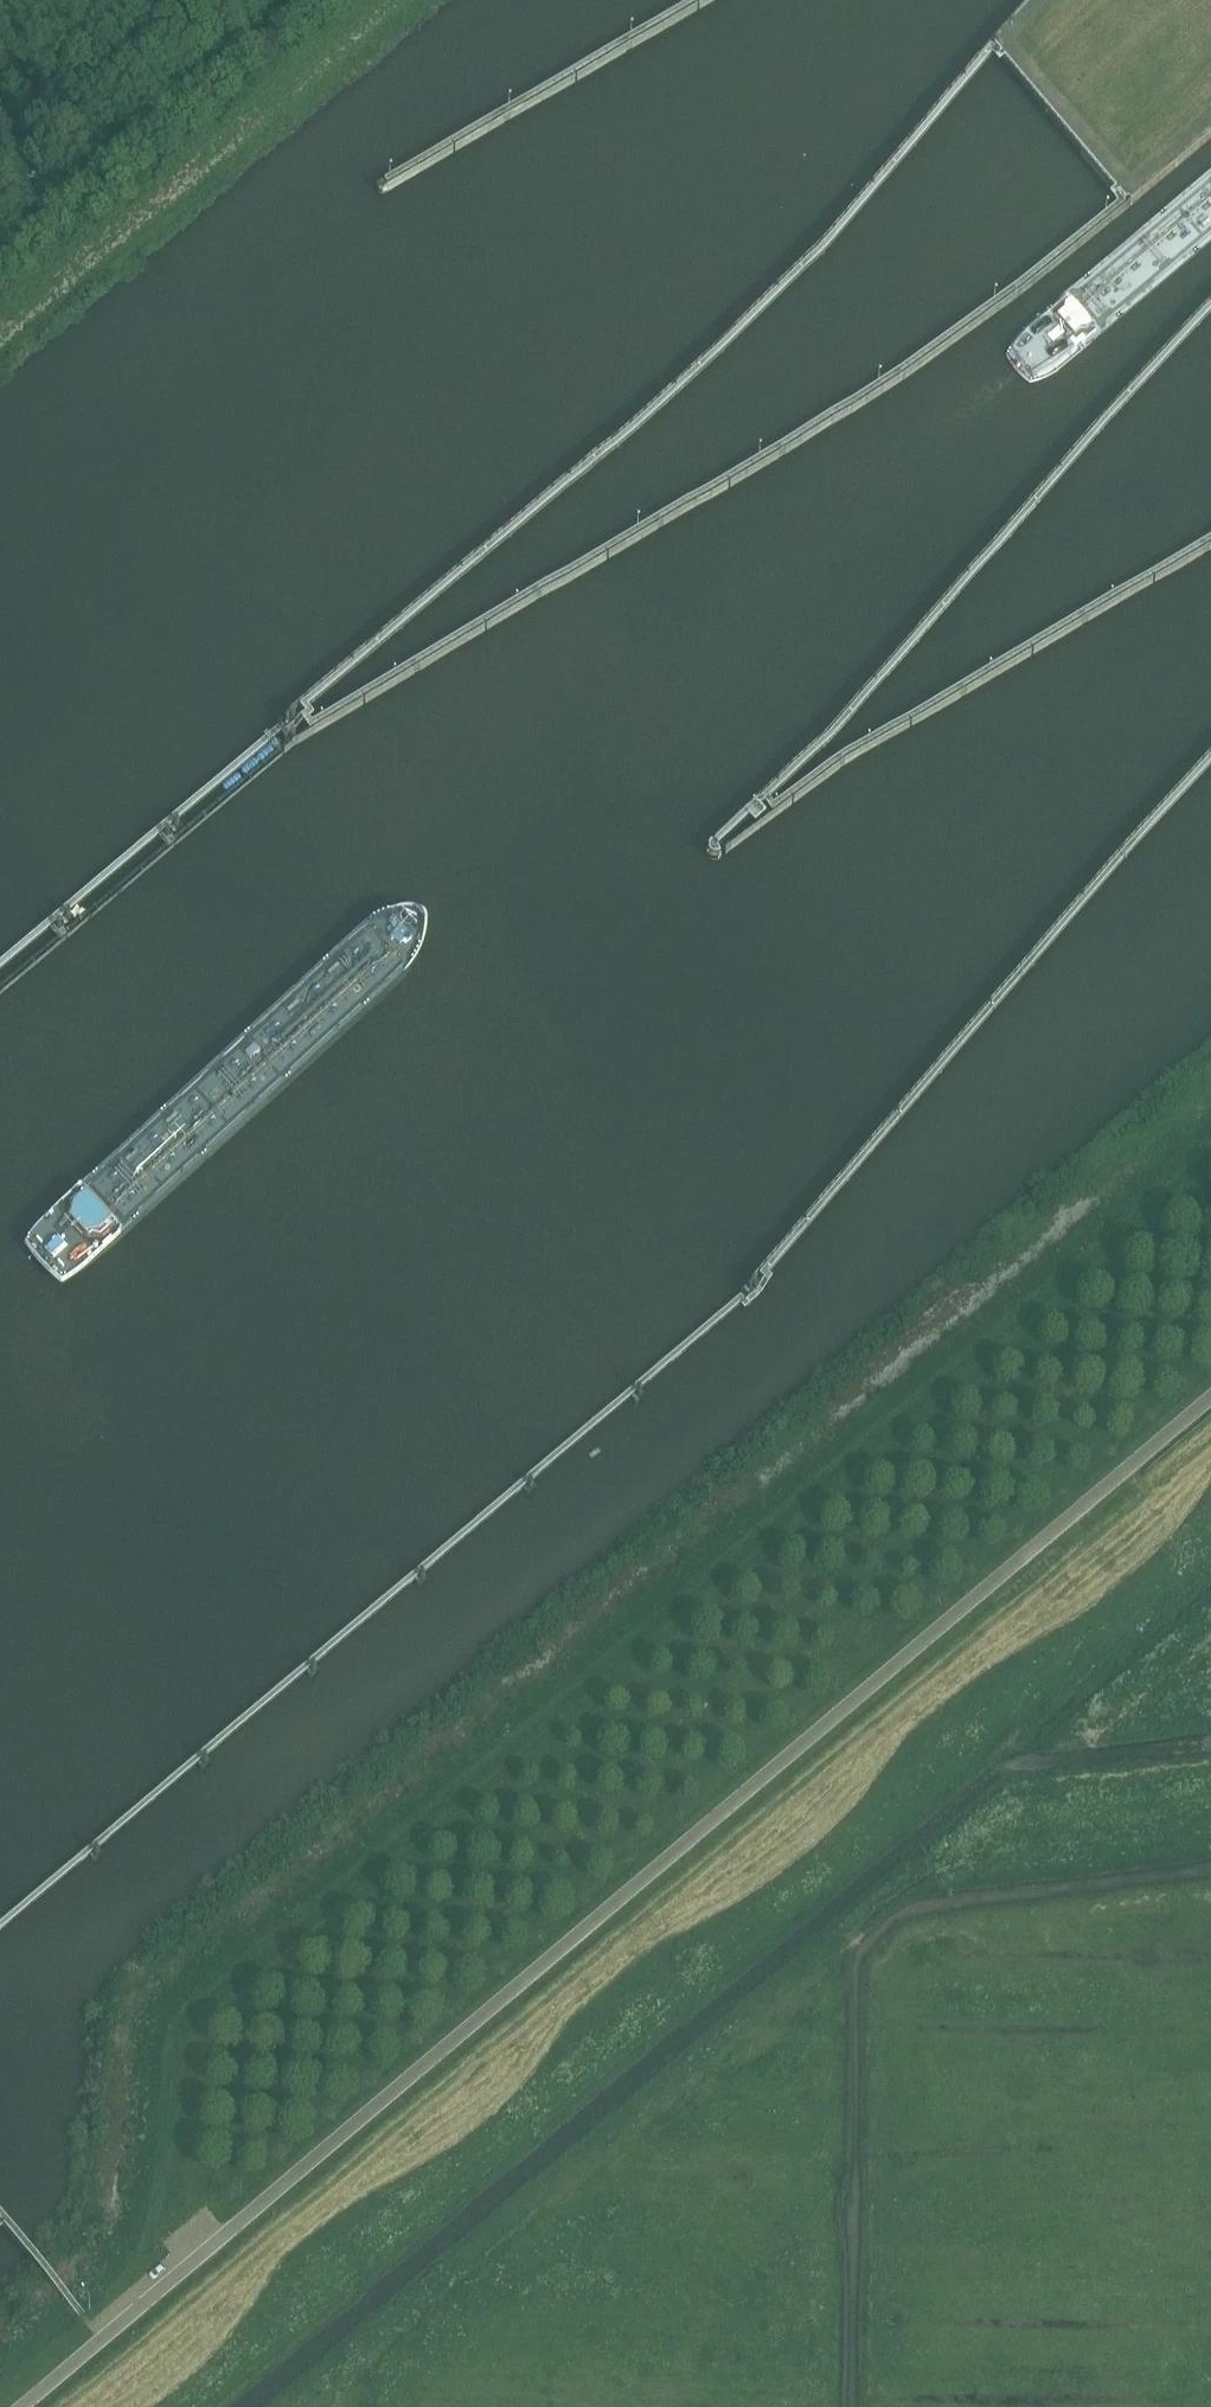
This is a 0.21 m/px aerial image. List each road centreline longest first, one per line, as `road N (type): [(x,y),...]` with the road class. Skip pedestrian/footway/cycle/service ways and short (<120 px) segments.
road 1 (unclassified): [(25,2406),(1210,1396)]

